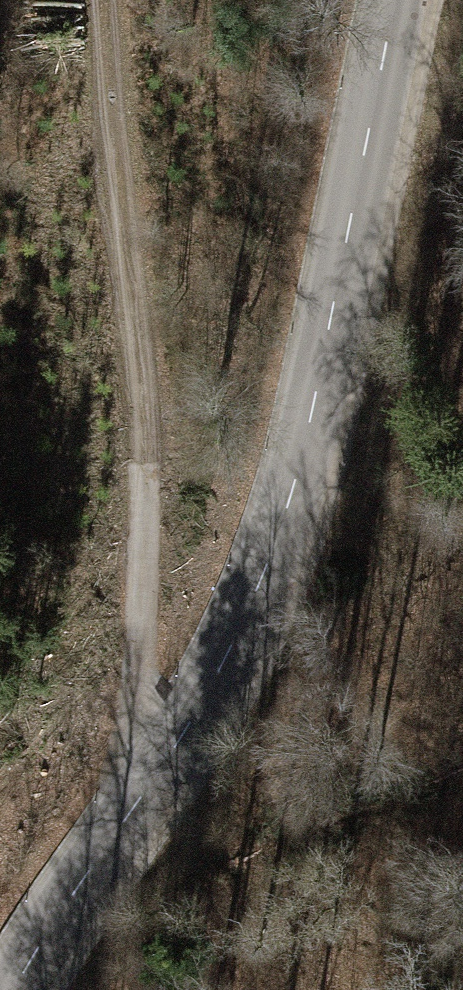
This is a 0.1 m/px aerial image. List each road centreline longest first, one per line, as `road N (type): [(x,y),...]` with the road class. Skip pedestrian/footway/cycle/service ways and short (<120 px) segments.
road 1 (tertiary): [(15,989),(216,674),(269,563),(307,430),(396,0)]
road 2 (track): [(99,0),(144,554),(152,779)]

